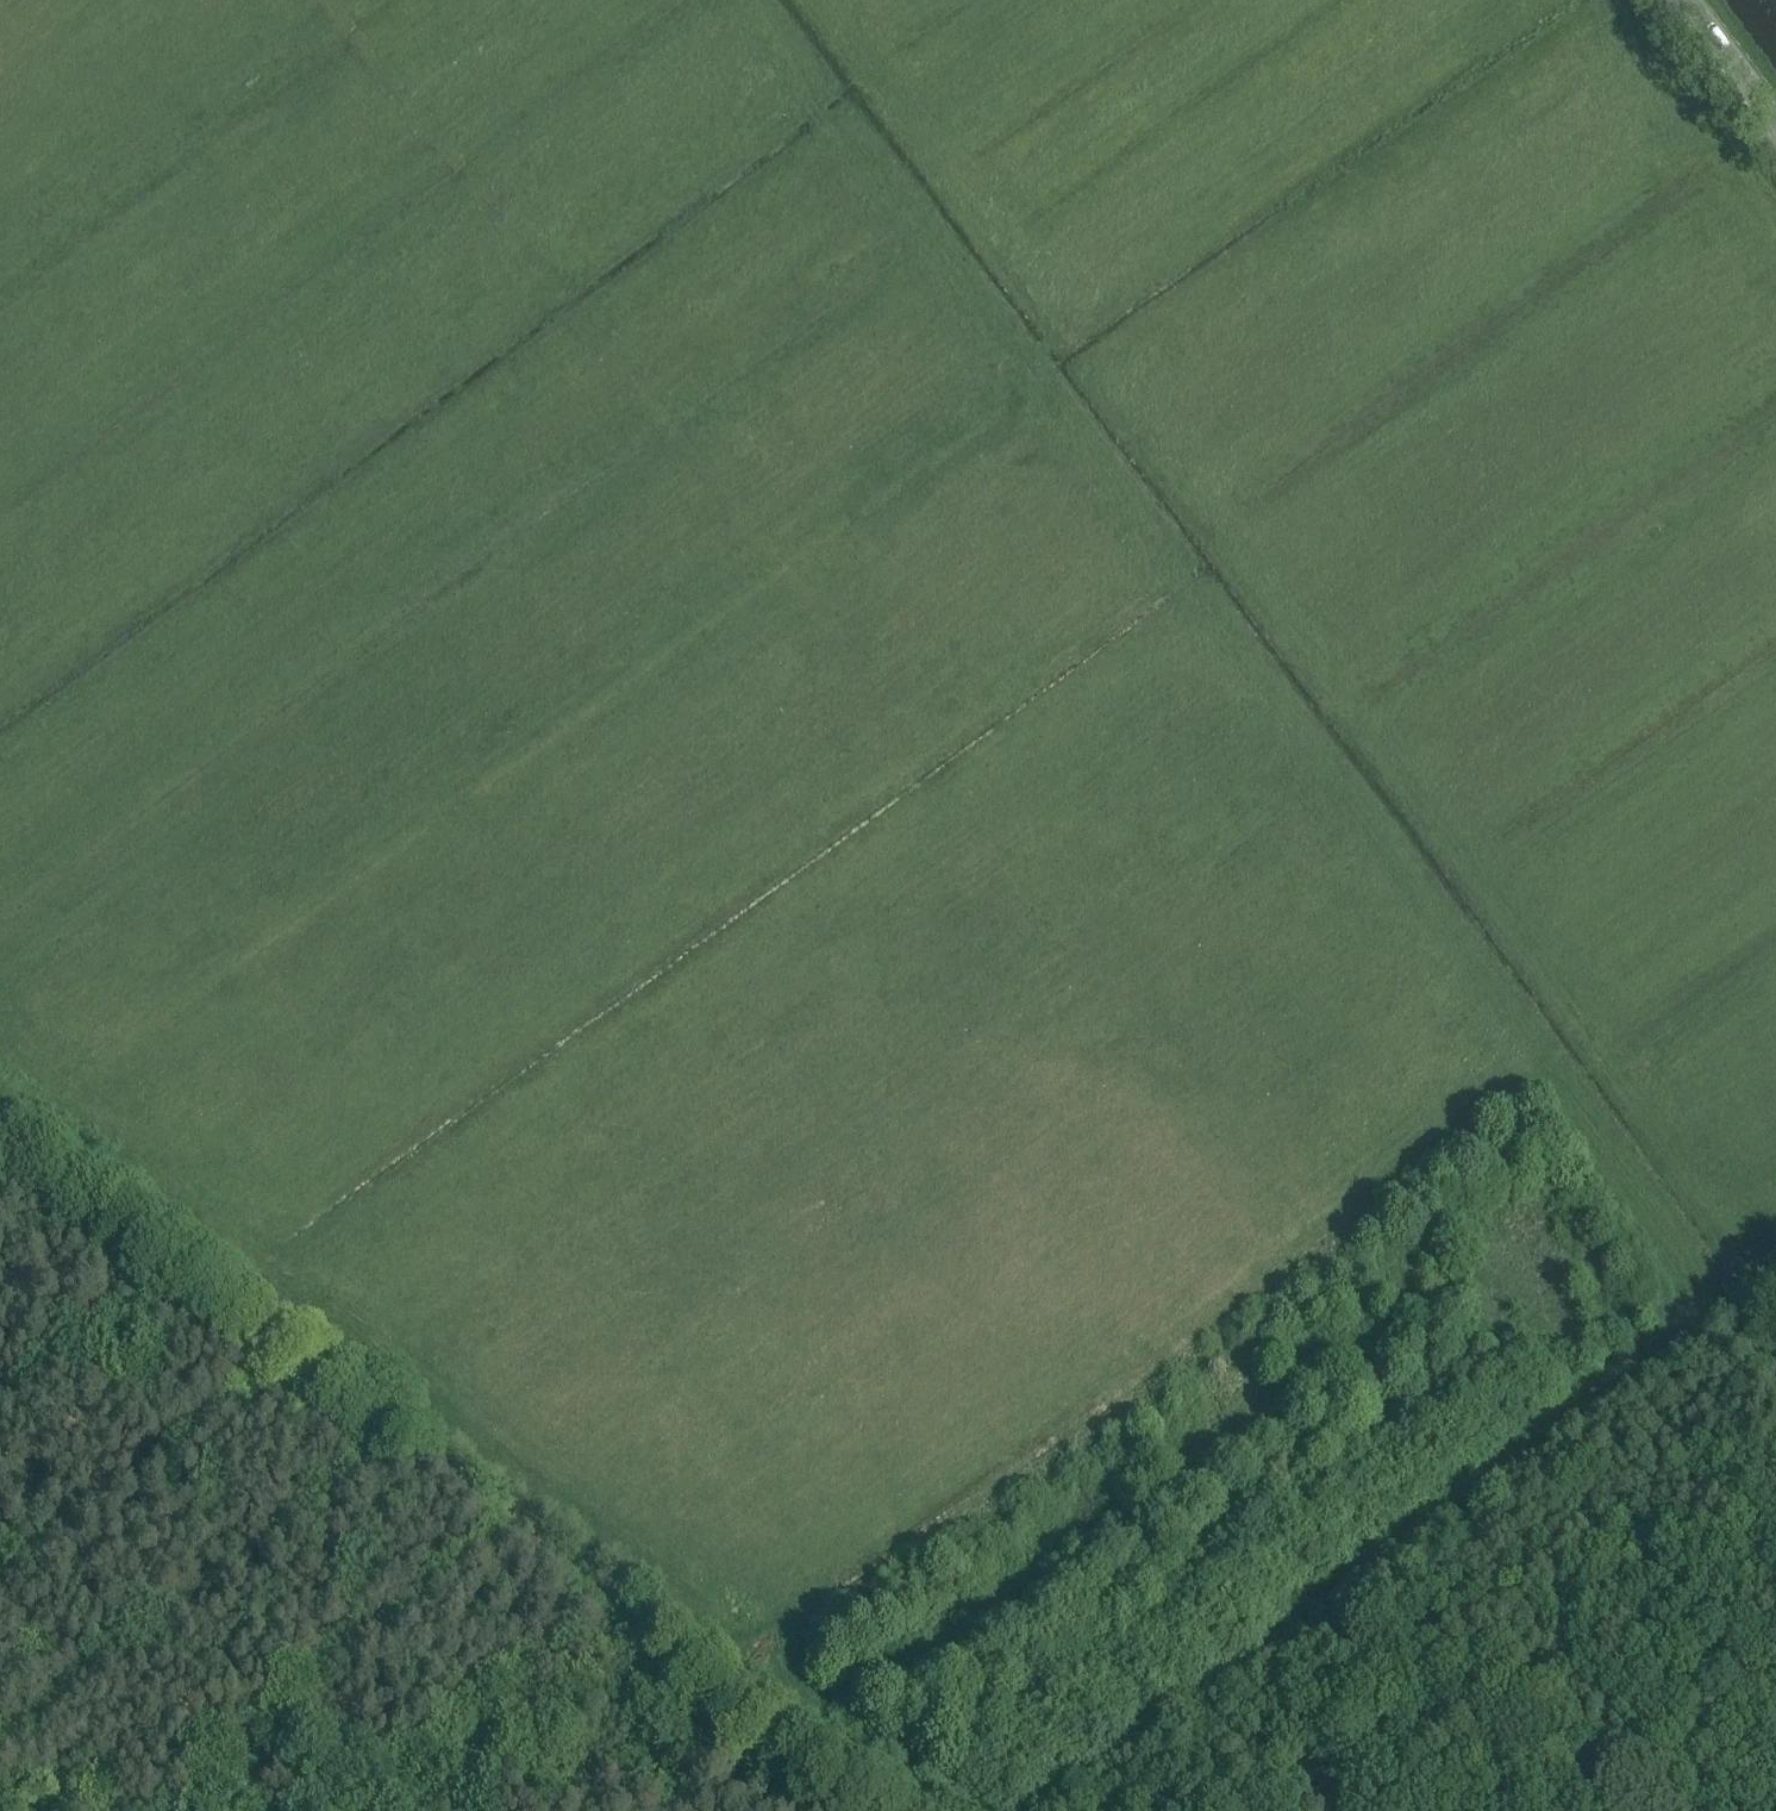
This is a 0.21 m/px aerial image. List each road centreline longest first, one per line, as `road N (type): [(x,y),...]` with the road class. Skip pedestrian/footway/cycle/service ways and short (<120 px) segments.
road 1 (secondary): [(1775,127),(1683,0)]

